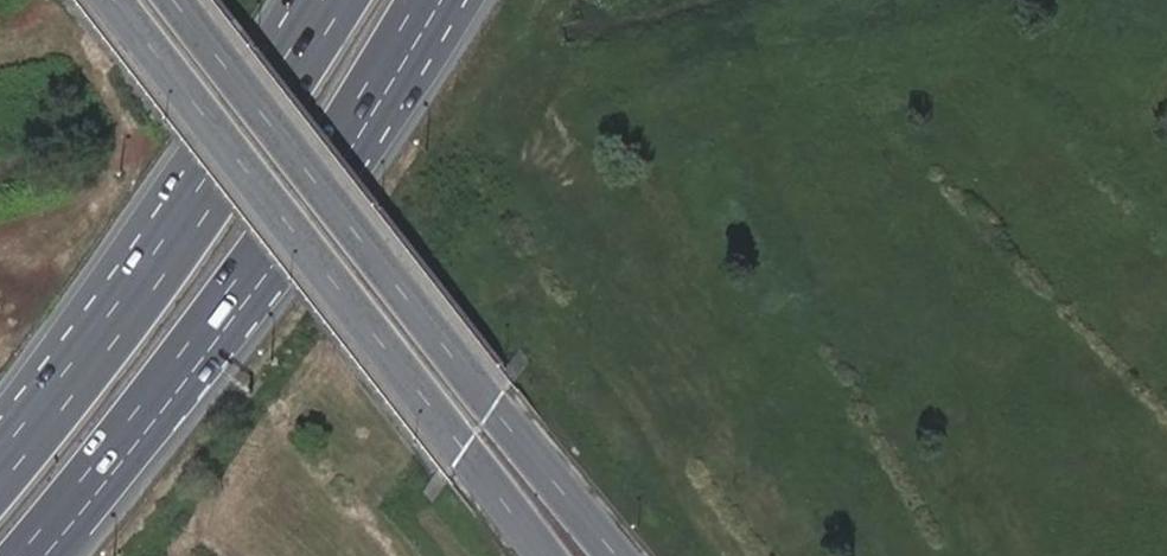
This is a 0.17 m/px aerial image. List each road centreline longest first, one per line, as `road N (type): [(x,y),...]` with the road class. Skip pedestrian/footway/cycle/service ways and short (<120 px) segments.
road 1 (primary): [(619,555),(176,0)]
road 2 (primary): [(115,0),(543,555)]
road 3 (trunk): [(31,555),(352,135)]
road 4 (trunk): [(306,44),(206,197),(0,472)]
road 5 (trunk): [(352,135),(463,0)]
road 6 (trunk): [(352,135),(430,0)]

